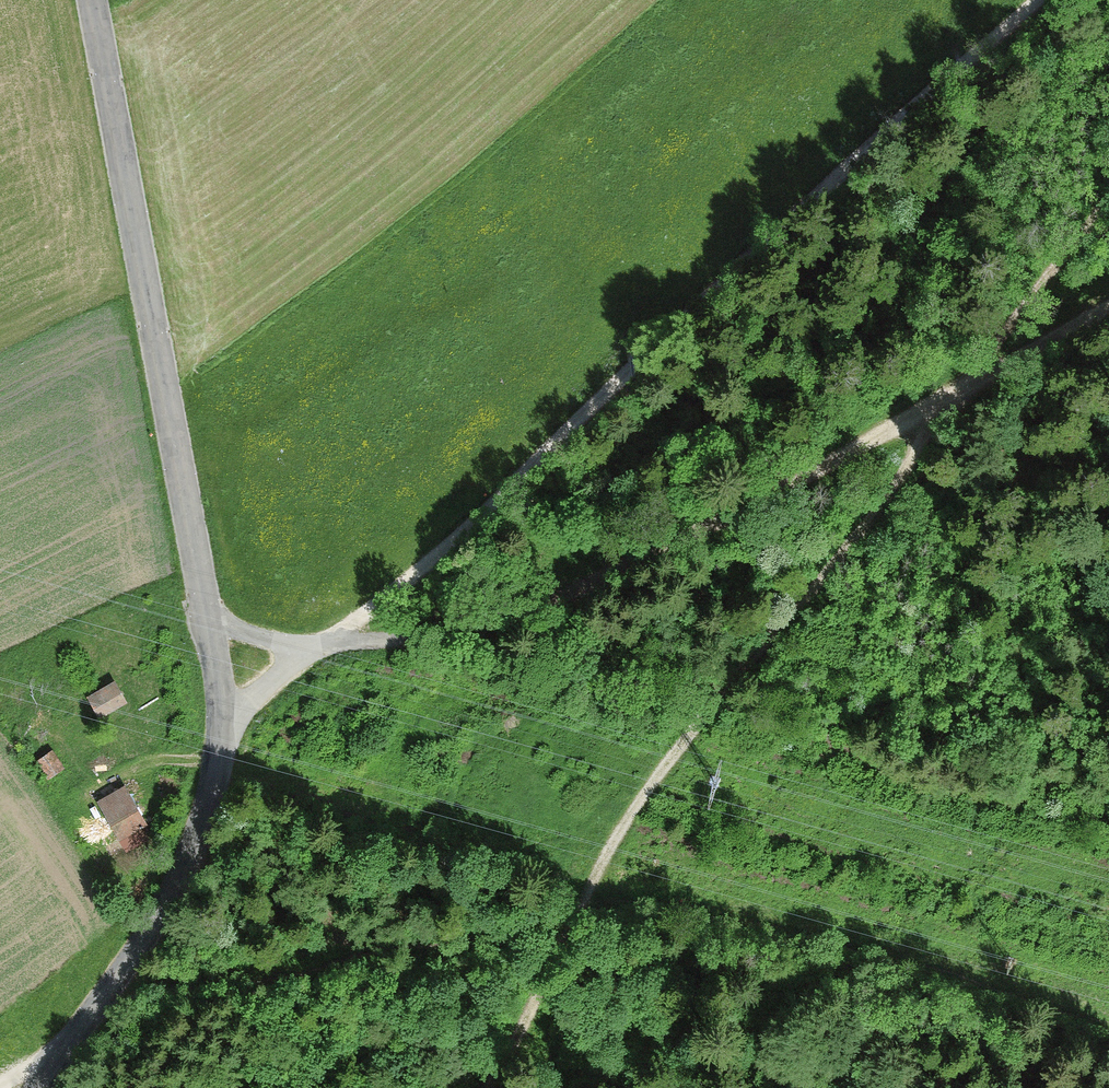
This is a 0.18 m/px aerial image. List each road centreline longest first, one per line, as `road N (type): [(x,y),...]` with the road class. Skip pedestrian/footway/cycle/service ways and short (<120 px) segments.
road 1 (tertiary): [(40,1087),(179,877),(213,783),(221,717),(93,0)]
road 2 (track): [(487,1087),(633,818),(1108,201)]
road 3 (track): [(325,644),(1044,0)]
road 4 (track): [(325,644),(468,634),(557,603),(1108,308)]
road 5 (track): [(221,717),(325,644)]
road 6 (track): [(206,612),(272,639),(325,644)]

